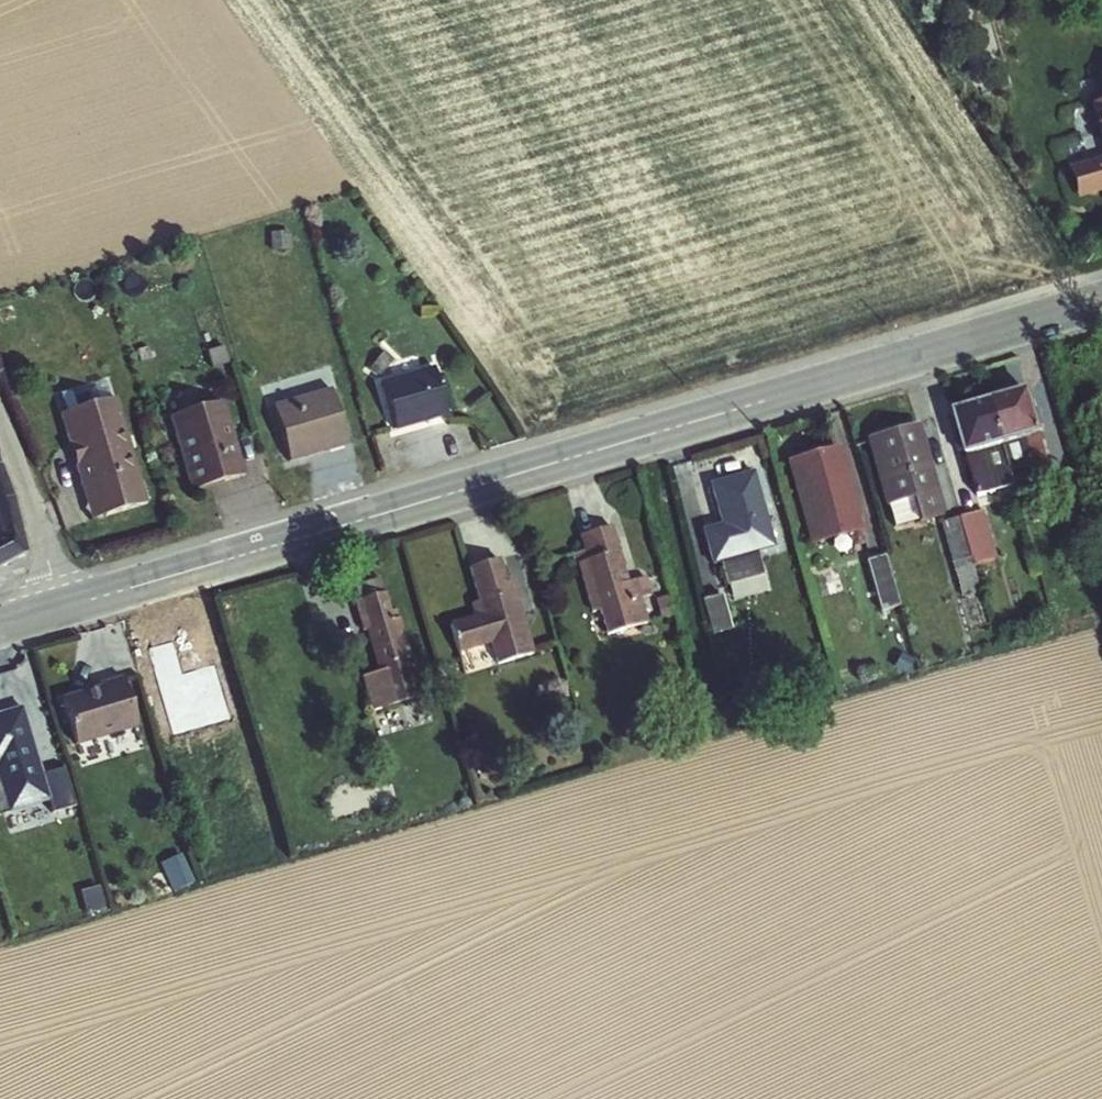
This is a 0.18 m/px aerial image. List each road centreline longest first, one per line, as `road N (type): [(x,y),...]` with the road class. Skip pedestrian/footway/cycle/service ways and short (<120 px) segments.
road 1 (secondary): [(1101,301),(64,608)]
road 2 (unclassified): [(0,426),(64,608)]

